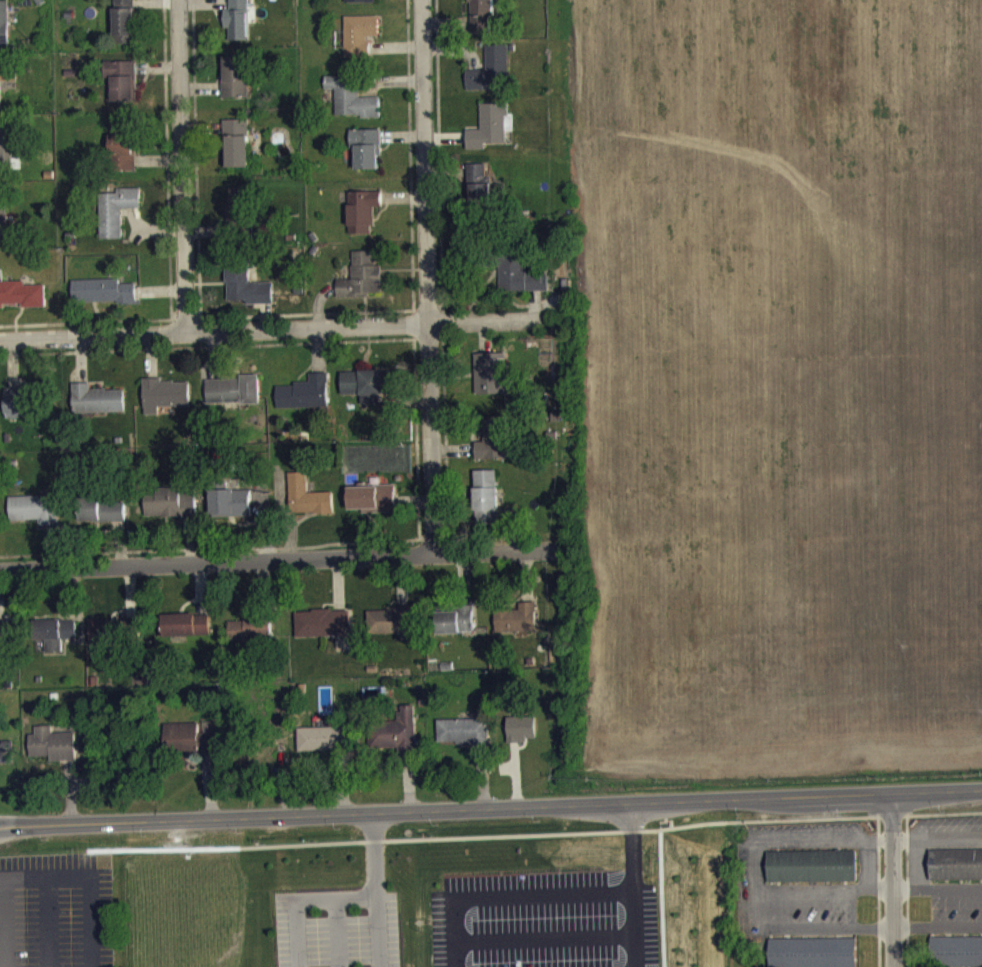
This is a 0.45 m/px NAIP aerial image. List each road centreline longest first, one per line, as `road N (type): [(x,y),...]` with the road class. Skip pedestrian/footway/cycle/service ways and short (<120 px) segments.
road 1 (secondary): [(0,829),(981,791)]
road 2 (residential): [(413,0),(421,558)]
road 3 (residential): [(0,573),(532,558)]
road 4 (residential): [(0,332),(528,328)]
road 5 (residential): [(185,0),(194,330)]
road 6 (residential): [(889,794),(891,966)]

